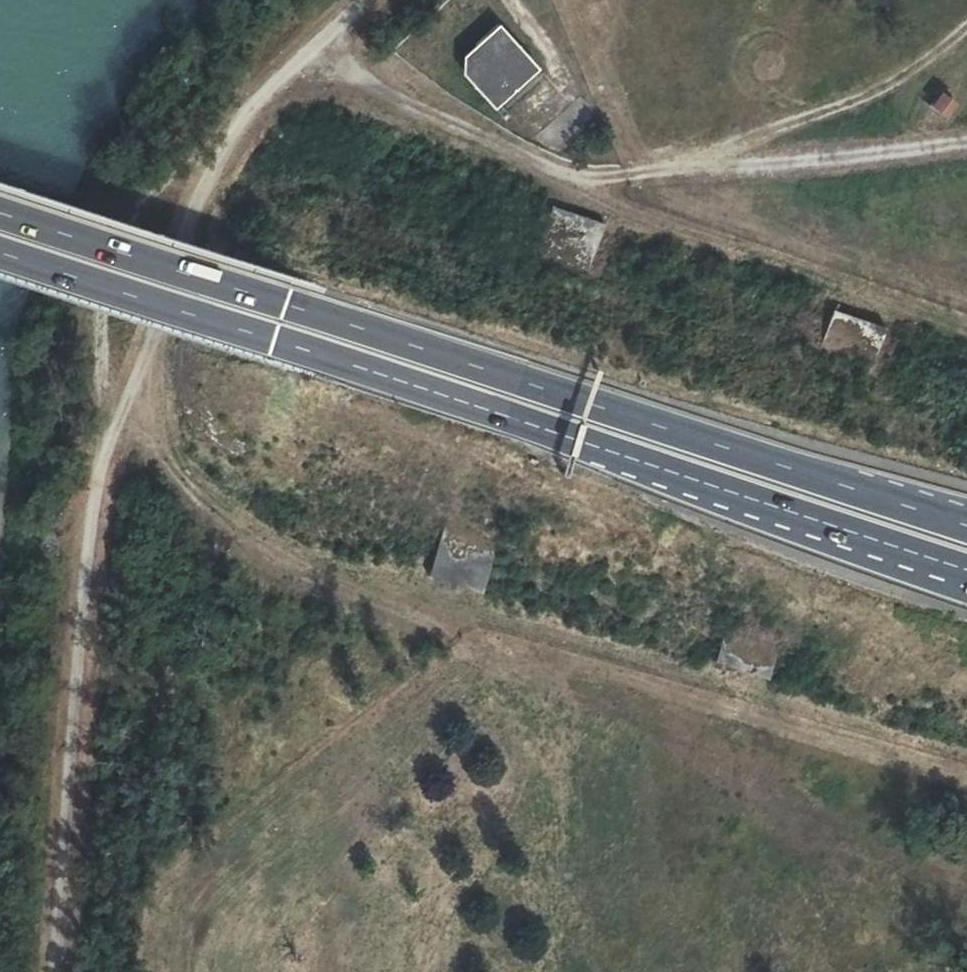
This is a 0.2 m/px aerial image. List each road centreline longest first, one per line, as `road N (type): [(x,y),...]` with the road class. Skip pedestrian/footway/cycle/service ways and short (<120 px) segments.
road 1 (track): [(58,971),(83,592),(103,458),(233,125),(365,0)]
road 2 (trunk): [(966,526),(0,207)]
road 3 (trunk): [(0,245),(764,504)]
road 4 (track): [(233,125),(153,186),(127,217),(109,262),(100,348),(116,419),(273,558),(334,588),(410,610),(482,681)]
road 5 (track): [(966,140),(769,165),(695,154),(625,178),(582,180),(435,116),(319,46)]
road 6 (track): [(506,0),(582,99),(695,154),(836,112),(911,75),(966,31)]
road 7 (trunk): [(764,504),(966,579)]
road 8 (motorway): [(764,504),(966,571)]

